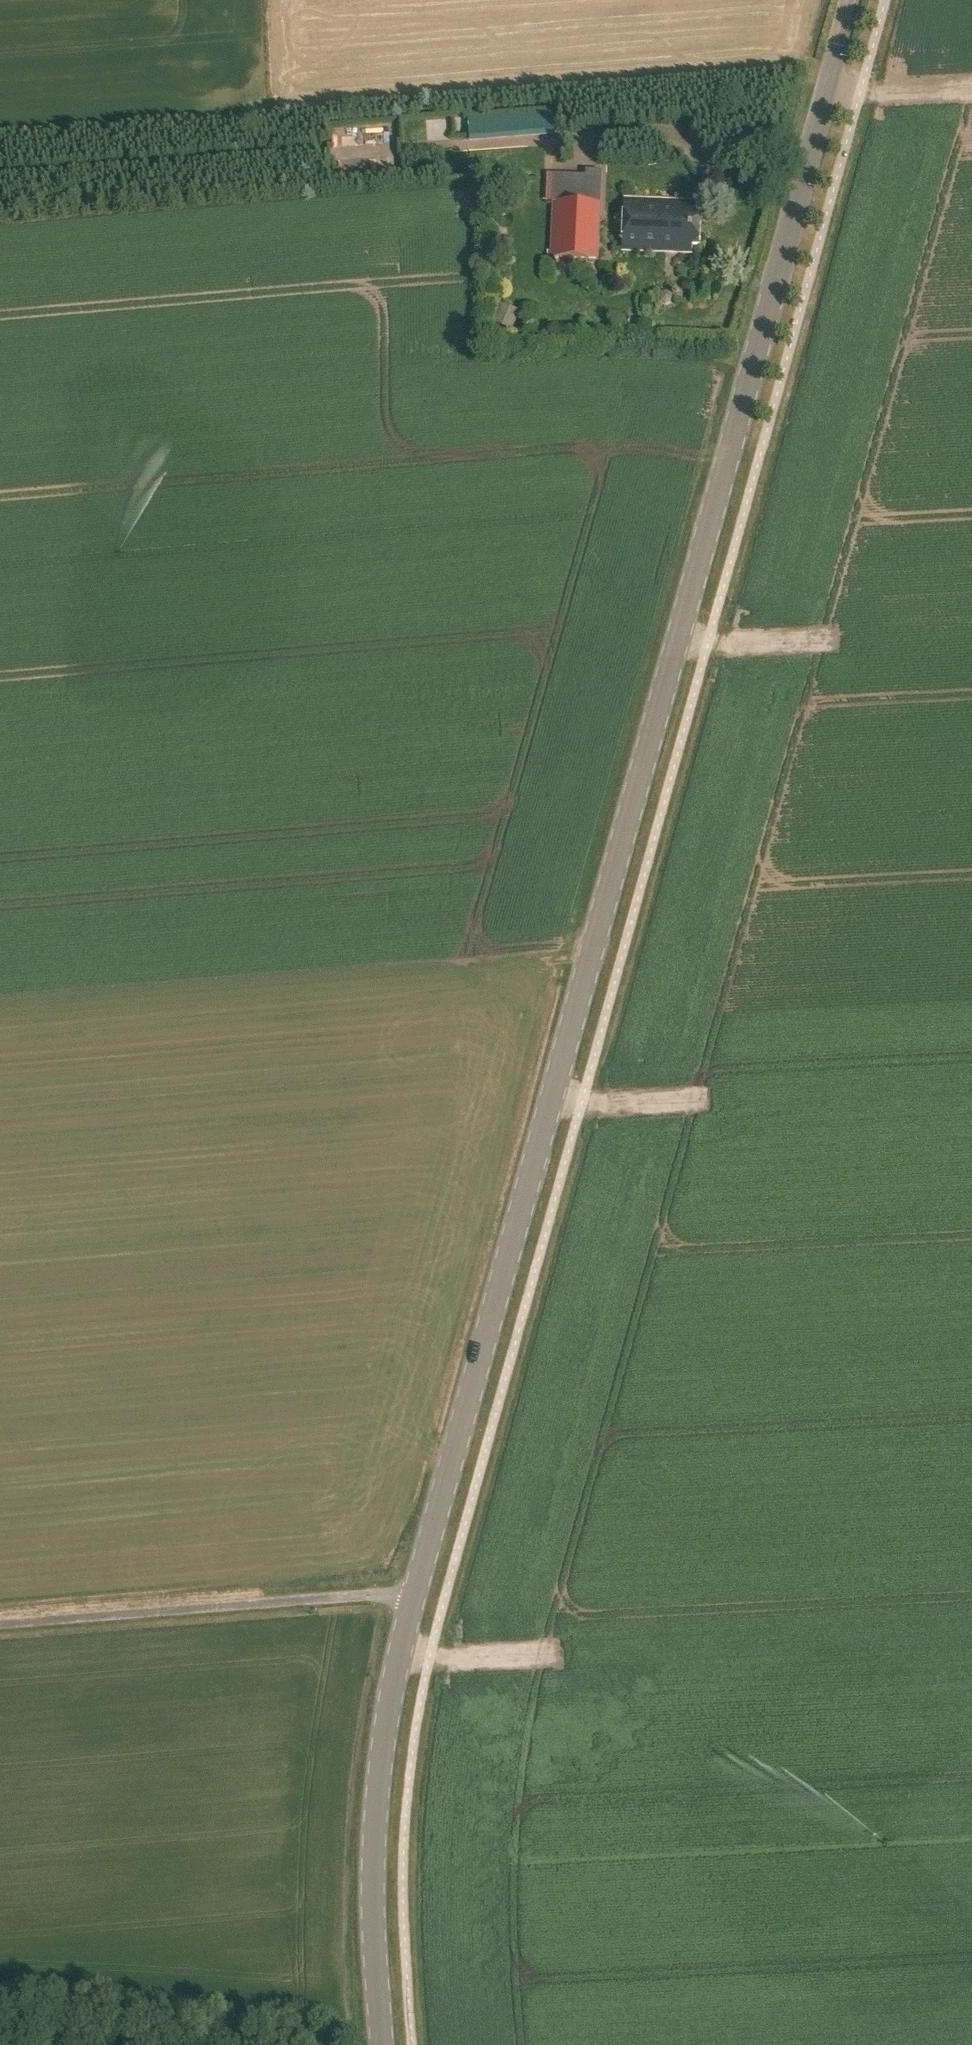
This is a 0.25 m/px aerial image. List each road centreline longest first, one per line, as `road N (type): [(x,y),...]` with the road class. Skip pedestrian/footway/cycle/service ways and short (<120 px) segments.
road 1 (tertiary): [(415,1591),(850,0)]
road 2 (tertiary): [(381,2044),(375,1813),(388,1695),(415,1591)]
road 3 (unclassified): [(415,1591),(0,1623)]

